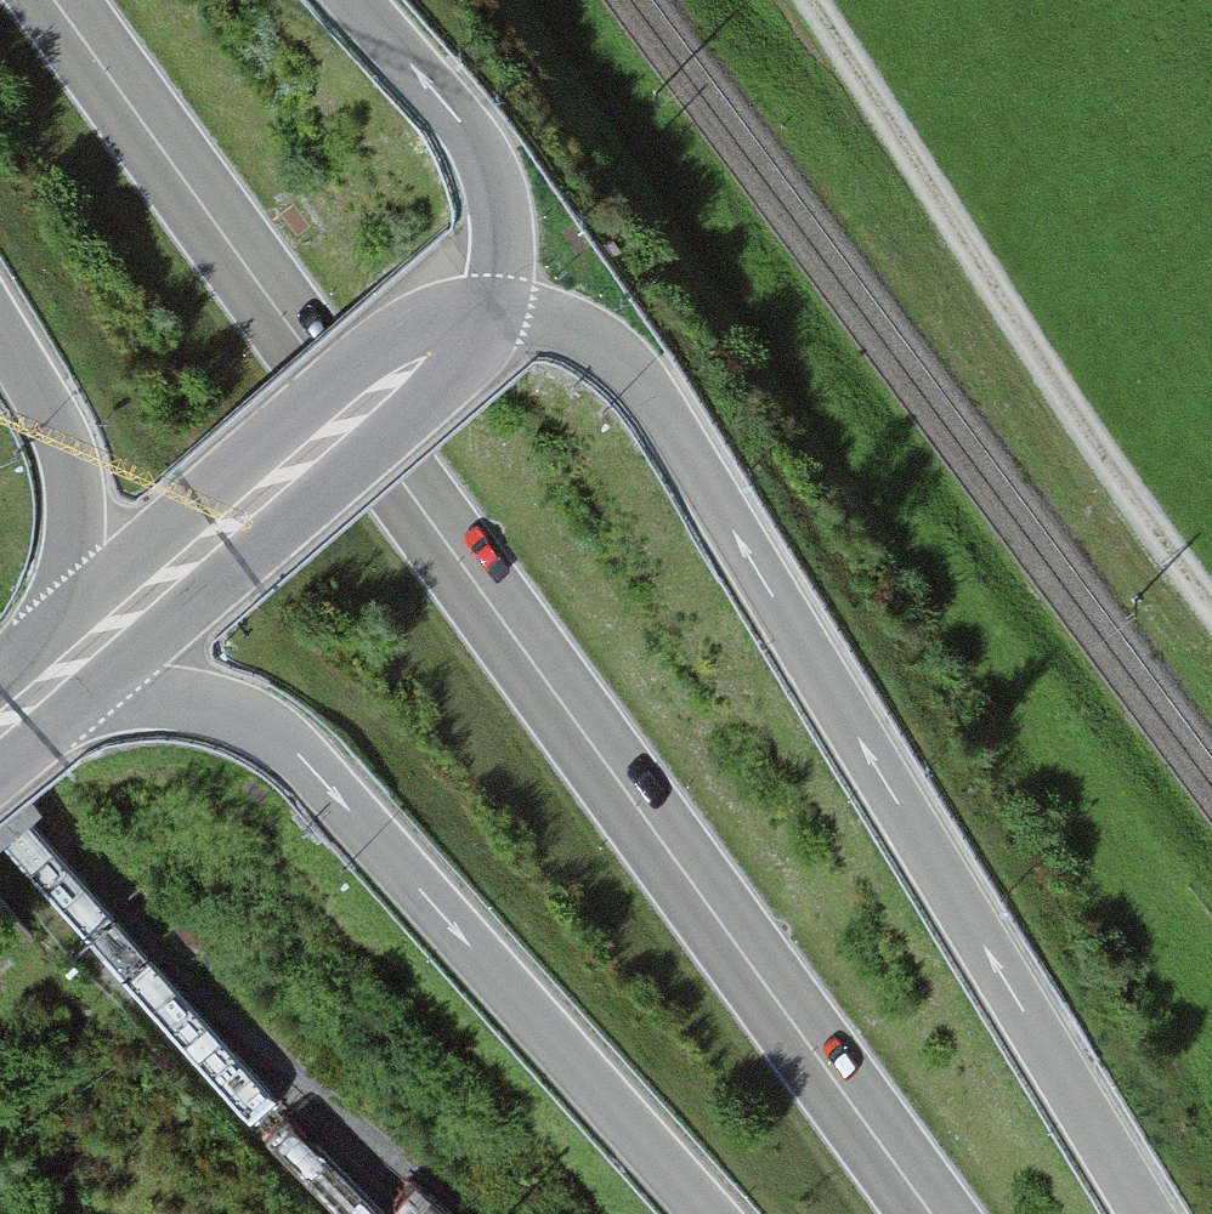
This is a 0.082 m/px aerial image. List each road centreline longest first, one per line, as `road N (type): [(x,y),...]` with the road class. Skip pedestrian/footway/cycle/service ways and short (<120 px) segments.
road 1 (trunk): [(54,0),(931,1213)]
road 2 (trunk): [(1146,1213),(645,387),(574,330),(496,313)]
road 3 (trunk): [(96,687),(220,708),(278,737),(709,1213)]
road 4 (unclassified): [(815,0),(1022,332),(1211,593)]
road 5 (trunk): [(96,687),(471,369),(496,313)]
road 6 (trunk): [(496,313),(449,323),(200,505),(70,625)]
road 7 (trunk): [(496,313),(502,228),(489,168),(453,112),(356,0)]
road 8 (trunk): [(0,330),(67,456),(77,526),(70,625)]

